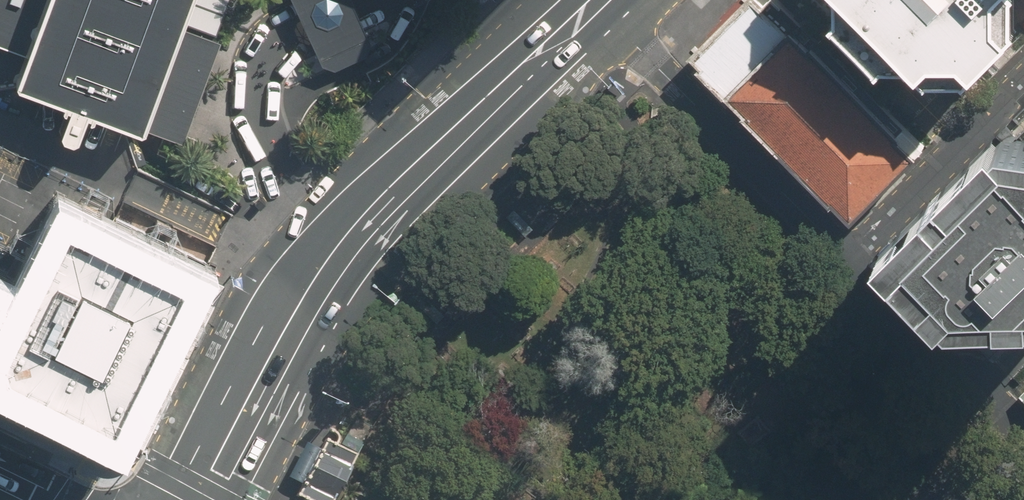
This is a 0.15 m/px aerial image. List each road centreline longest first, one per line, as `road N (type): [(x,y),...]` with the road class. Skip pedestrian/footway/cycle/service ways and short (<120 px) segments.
road 1 (secondary): [(198,499),(304,298),(369,208),(597,4)]
road 2 (residential): [(597,4),(849,258)]
road 3 (residential): [(849,258),(1023,80)]
road 4 (residential): [(1023,435),(849,258)]

